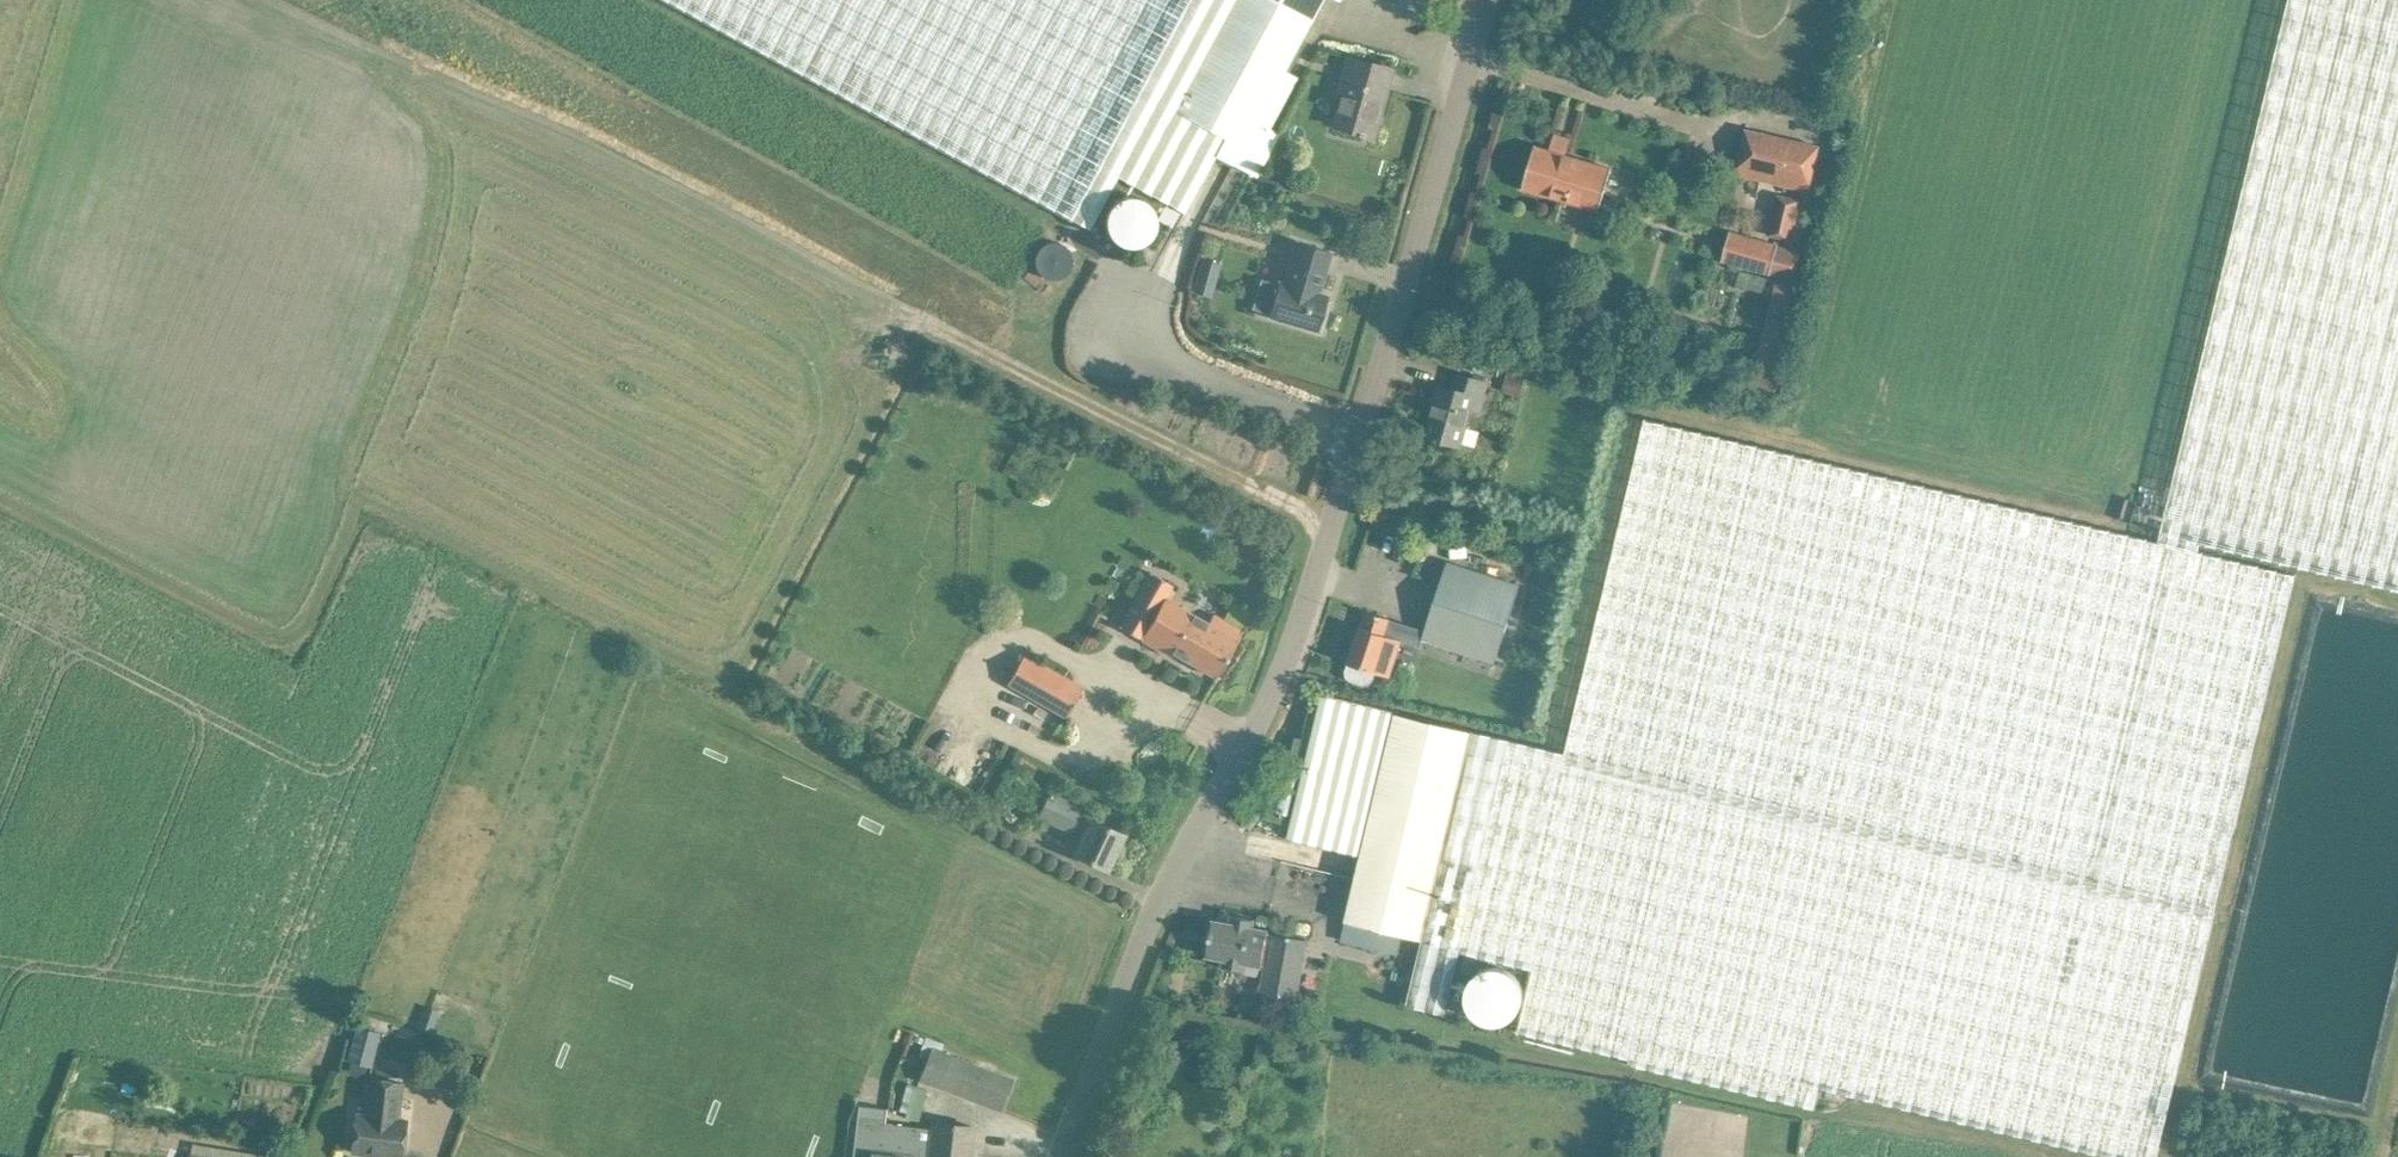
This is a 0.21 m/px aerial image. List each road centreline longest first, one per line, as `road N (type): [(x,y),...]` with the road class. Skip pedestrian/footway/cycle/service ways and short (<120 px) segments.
road 1 (unclassified): [(1057,1156),(1114,1003),(1199,818),(1293,670),(1488,0)]

